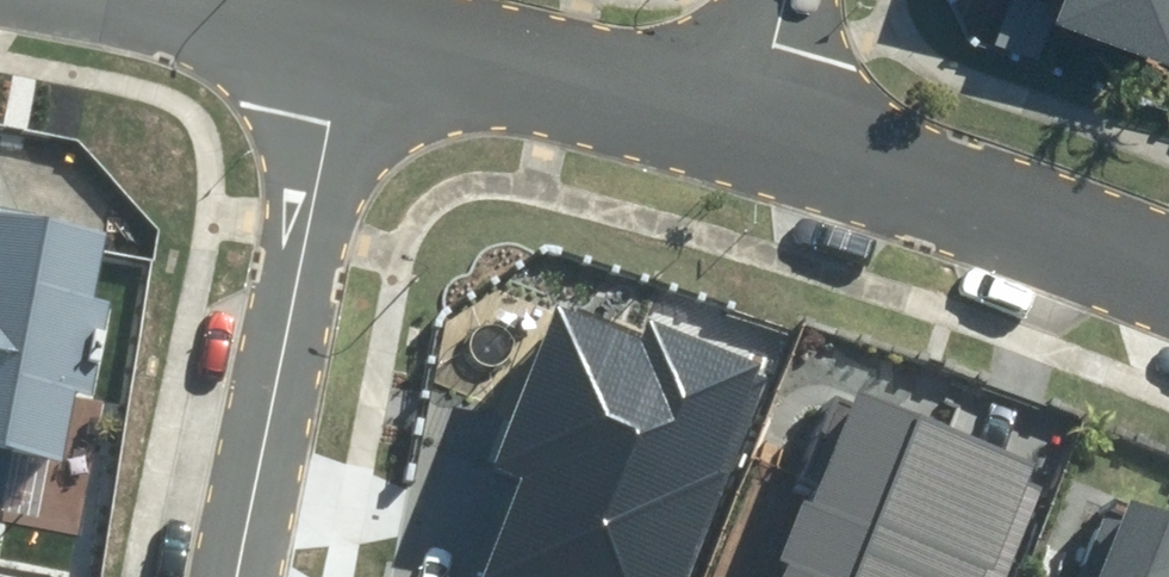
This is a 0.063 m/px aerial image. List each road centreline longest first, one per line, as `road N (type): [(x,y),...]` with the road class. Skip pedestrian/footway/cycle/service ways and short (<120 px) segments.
road 1 (residential): [(353,37),(236,576)]
road 2 (residential): [(736,114),(1168,288)]
road 3 (residential): [(353,37),(736,114)]
road 4 (residential): [(161,0),(353,37)]
road 5 (residential): [(736,114),(775,0)]

